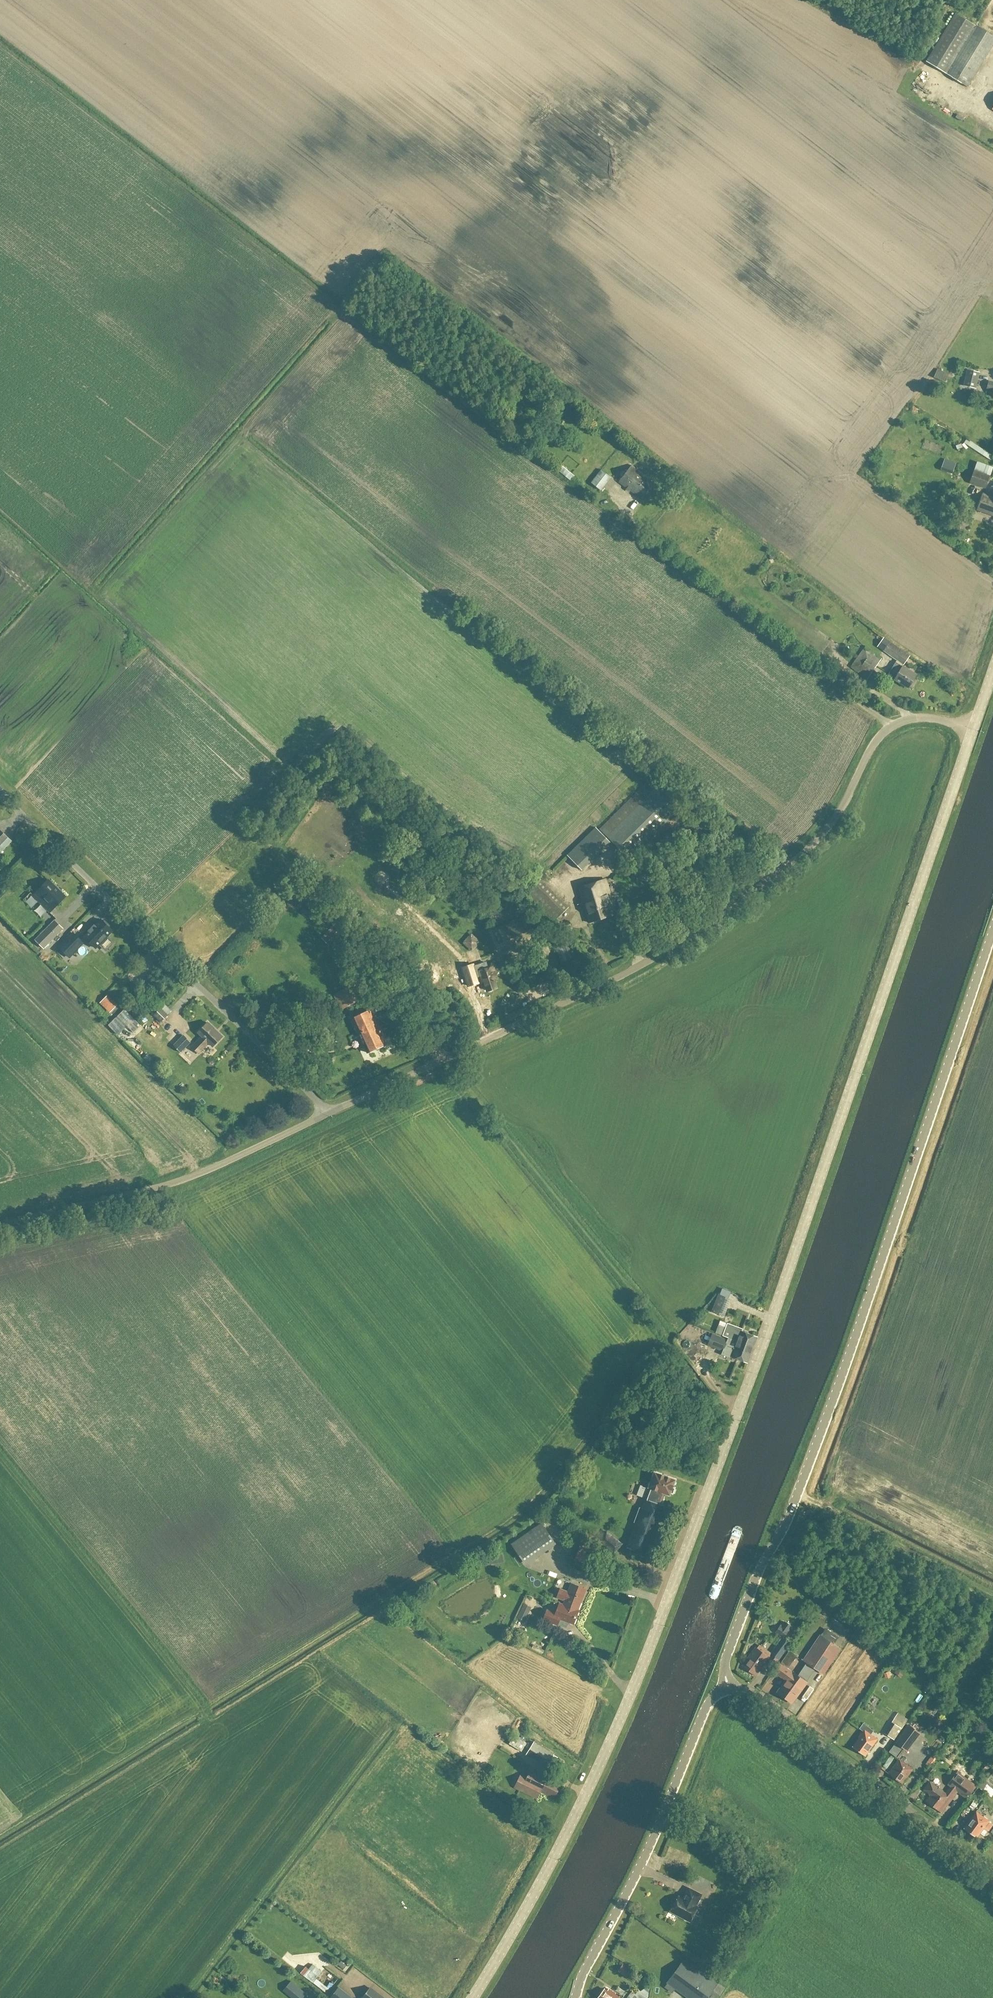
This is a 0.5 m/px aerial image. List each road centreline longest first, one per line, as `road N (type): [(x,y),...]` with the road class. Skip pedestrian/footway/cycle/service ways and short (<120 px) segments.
road 1 (unclassified): [(473,1997),(576,1814),(632,1692),(774,1314),(973,729)]
road 2 (tertiary): [(728,1689),(735,1634),(787,1521),(867,1305),(992,930)]
road 3 (unclassified): [(326,1113),(627,973),(702,925),(816,841),(889,726),(914,717),(973,729)]
road 4 (unclassified): [(326,1113),(0,785)]
road 5 (tertiary): [(575,1997),(710,1700),(728,1689)]
road 6 (unclassified): [(0,1223),(182,1180),(326,1113)]
road 7 (unclassified): [(992,1872),(746,1693),(728,1689)]
road 8 (track): [(796,1493),(992,1591)]

